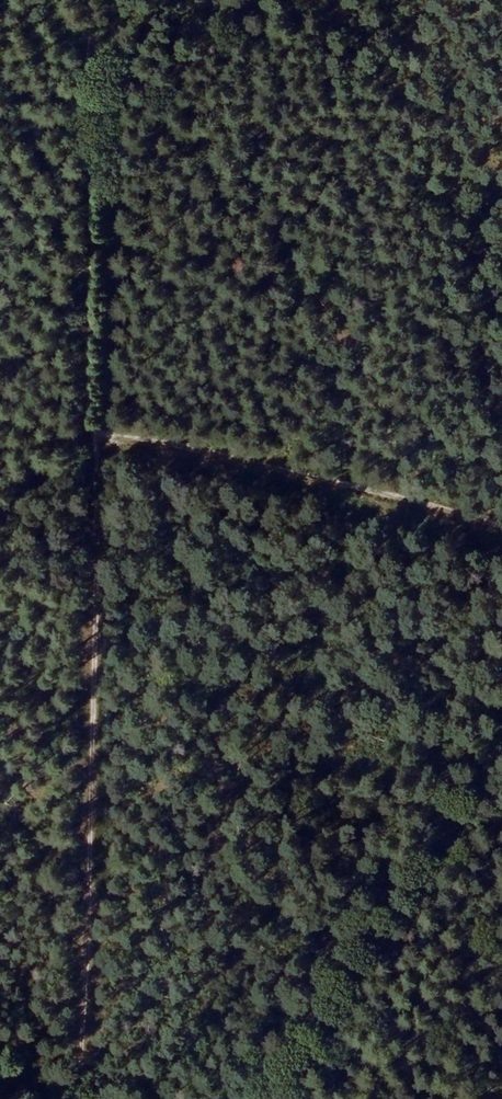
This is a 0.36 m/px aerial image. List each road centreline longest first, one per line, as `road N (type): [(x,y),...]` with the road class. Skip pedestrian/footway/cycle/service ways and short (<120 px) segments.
road 1 (track): [(93,0),(82,55),(95,430),(80,1098)]
road 2 (track): [(501,536),(95,430)]
road 3 (track): [(501,777),(302,1098)]

